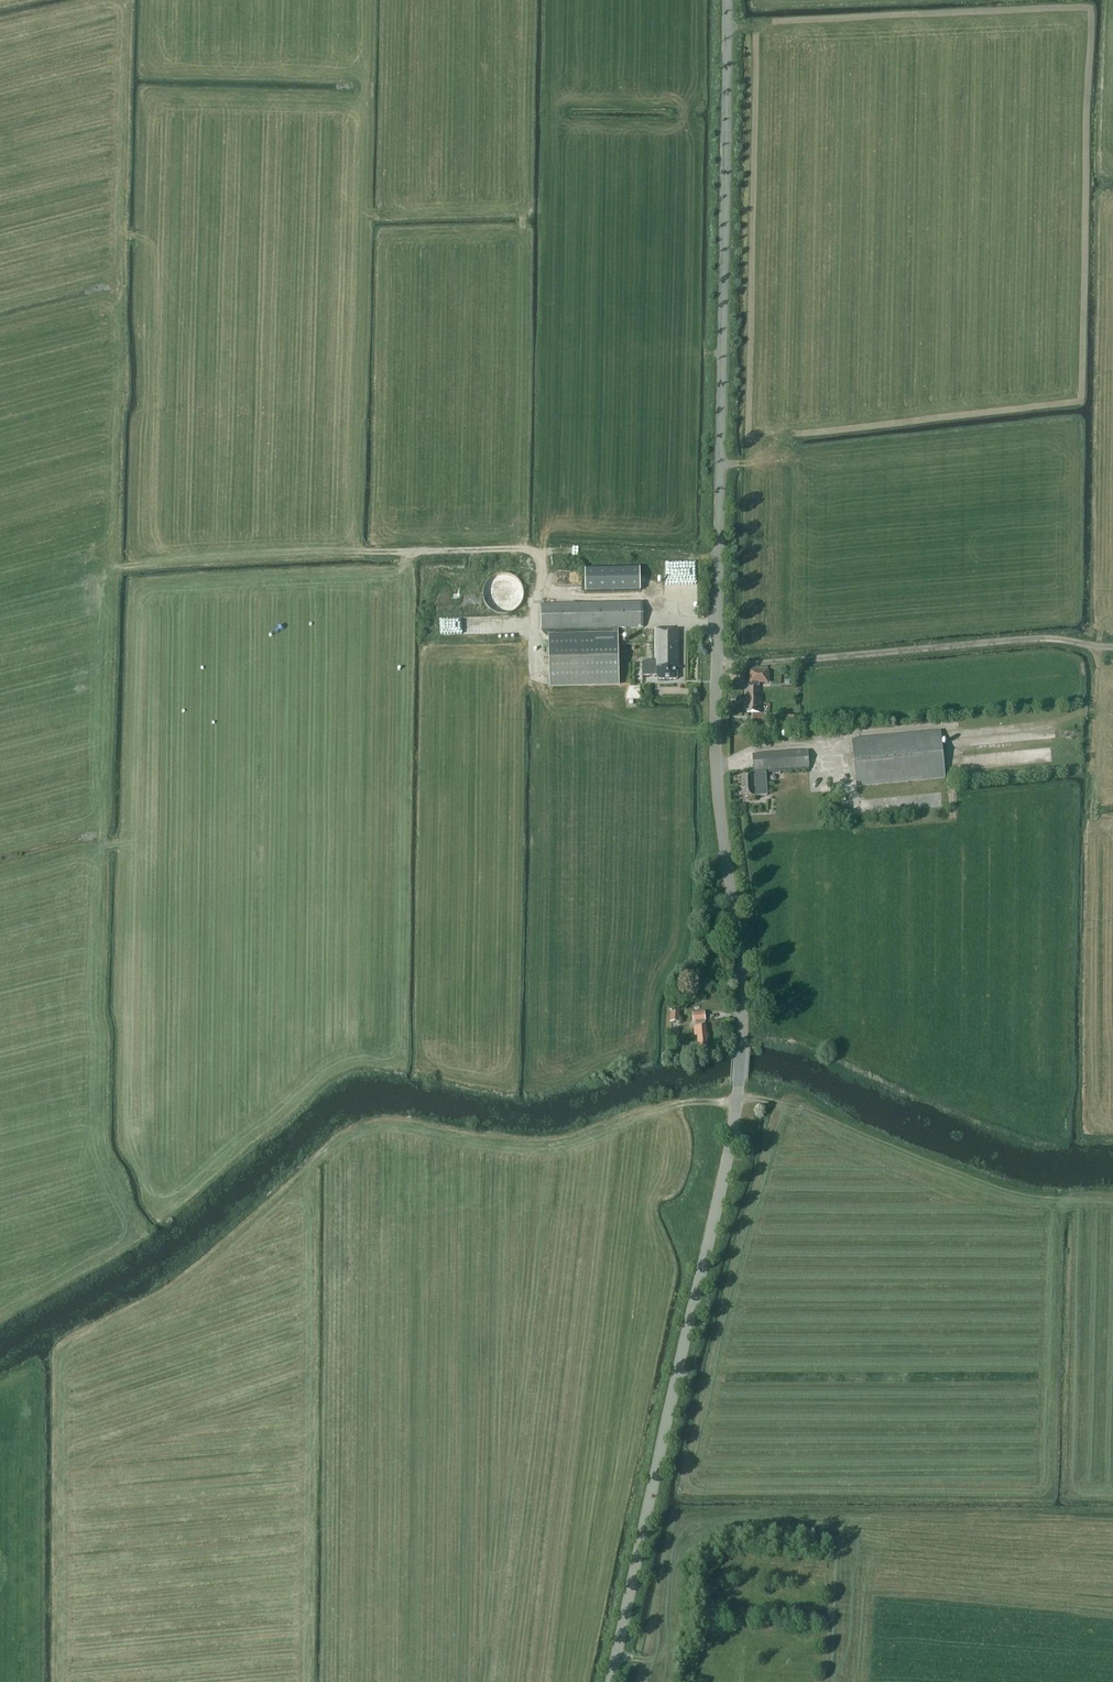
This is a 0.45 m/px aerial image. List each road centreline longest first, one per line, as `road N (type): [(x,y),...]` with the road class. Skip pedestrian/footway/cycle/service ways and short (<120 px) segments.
road 1 (tertiary): [(612,1681),(739,1099),(742,1042),(715,668)]
road 2 (tertiary): [(715,668),(730,0)]
road 3 (unclassified): [(715,668),(1038,642),(1112,650)]

